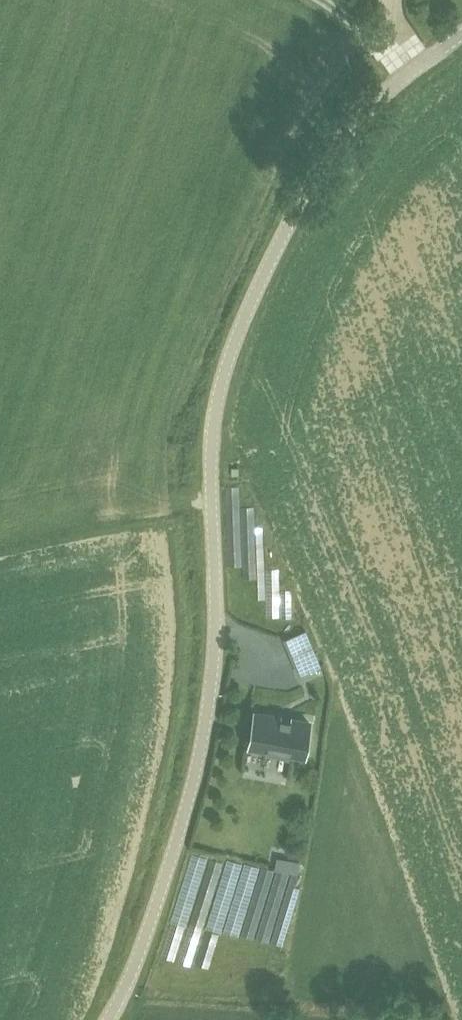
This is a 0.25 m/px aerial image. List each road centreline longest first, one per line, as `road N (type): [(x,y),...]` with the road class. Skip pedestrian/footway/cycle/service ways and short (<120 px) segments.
road 1 (unclassified): [(112,1019),(173,861),(209,720),(219,620),(214,432),(238,343),(331,158),(371,104),(461,34)]

